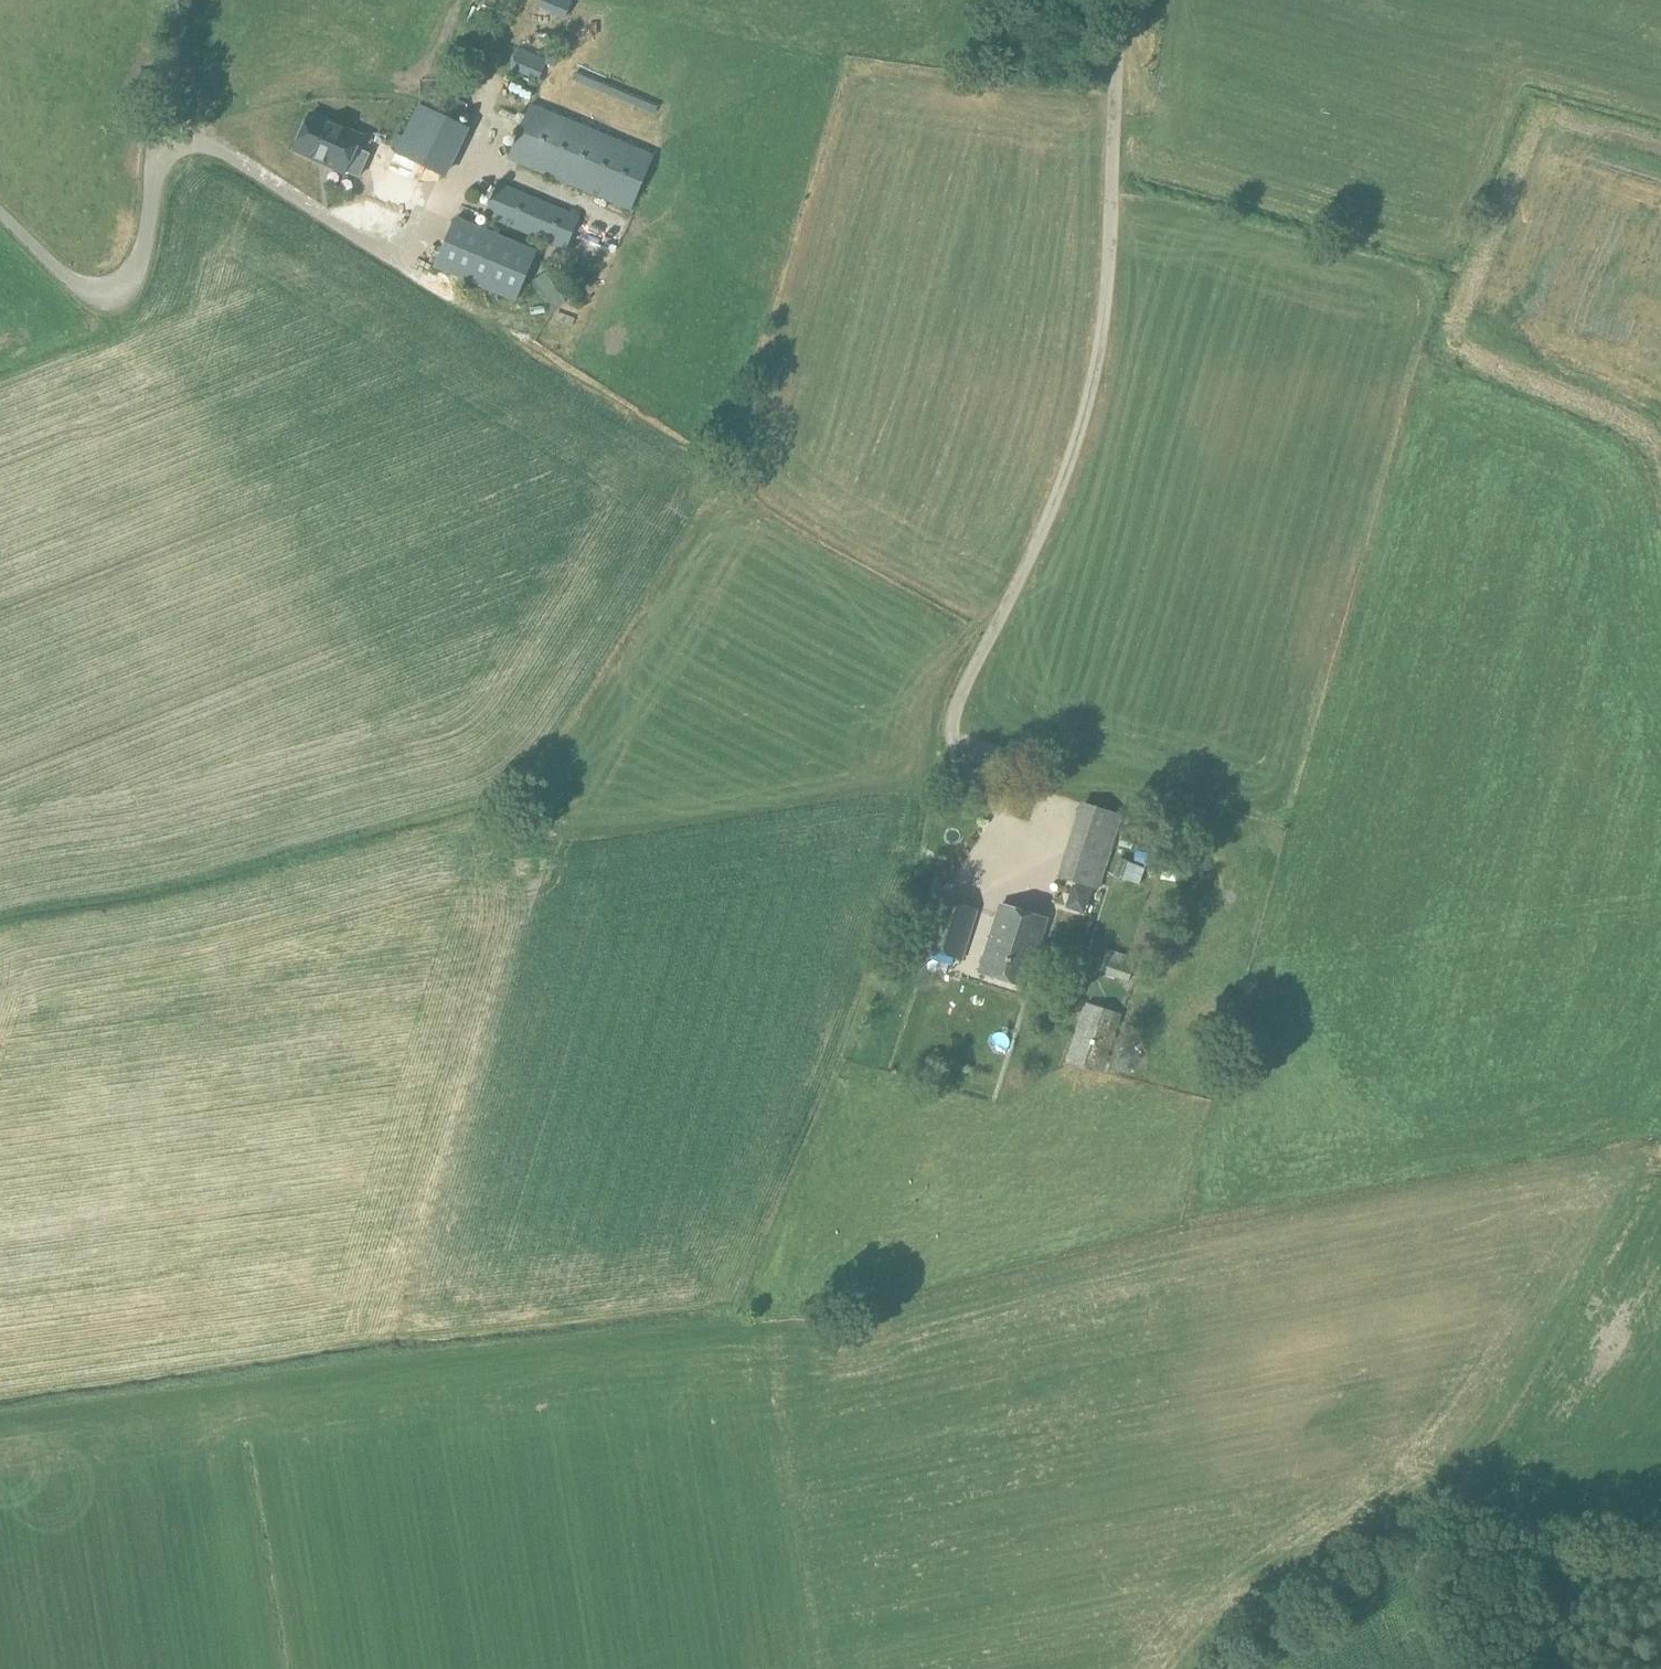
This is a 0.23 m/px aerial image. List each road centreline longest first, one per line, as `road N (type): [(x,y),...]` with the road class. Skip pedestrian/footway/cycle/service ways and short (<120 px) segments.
road 1 (unclassified): [(0,210),(67,274),(101,291),(137,279),(189,0)]
road 2 (track): [(166,127),(467,309)]

